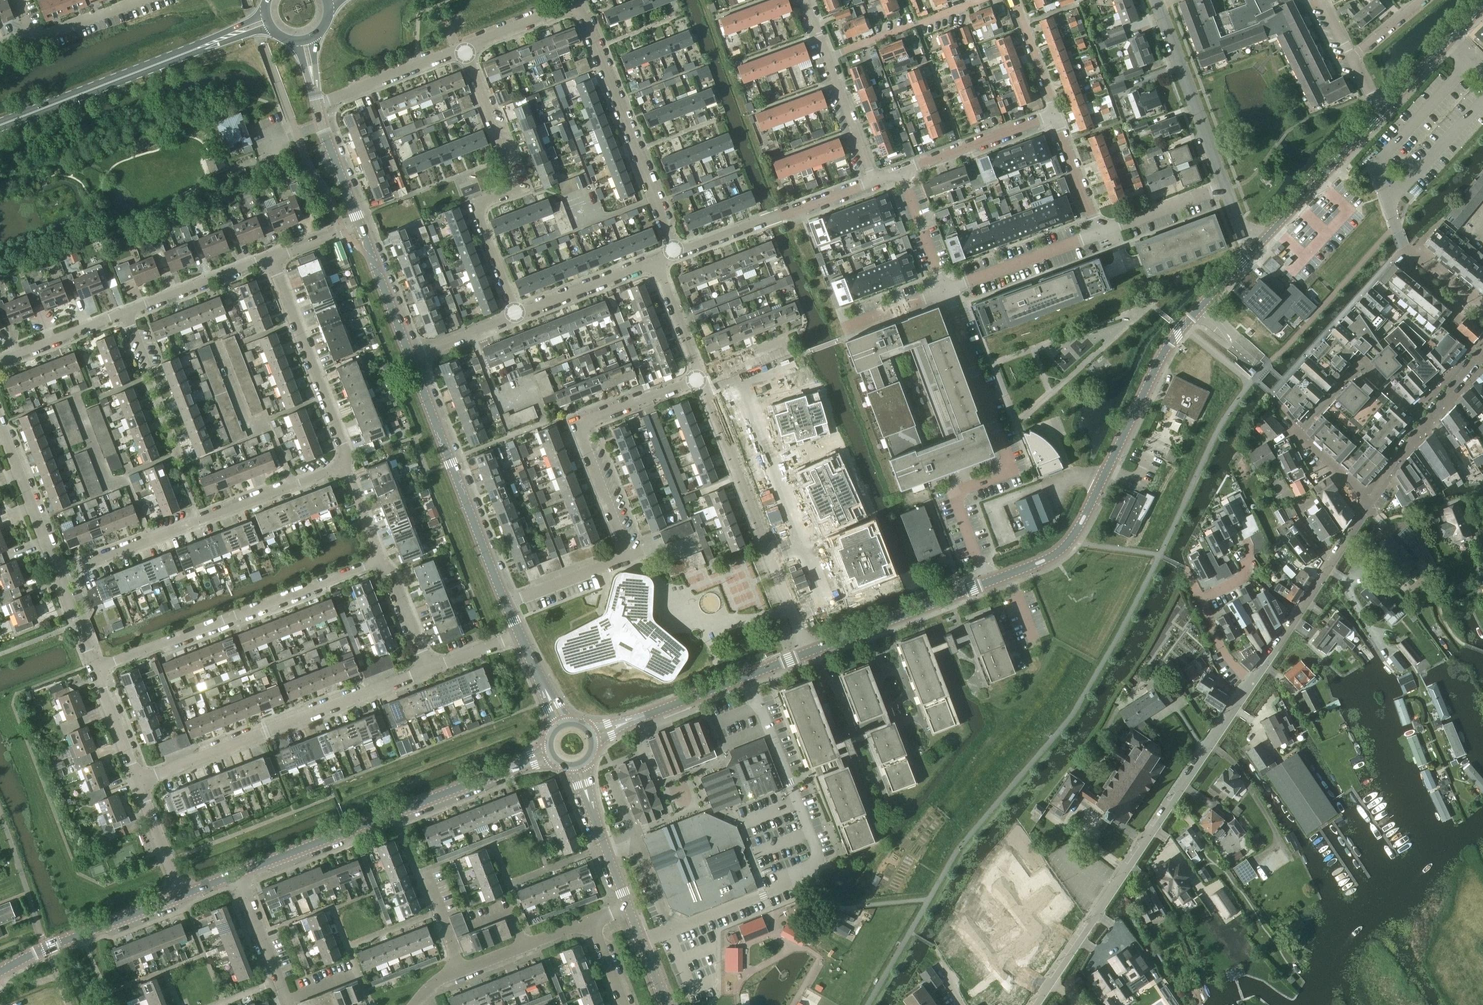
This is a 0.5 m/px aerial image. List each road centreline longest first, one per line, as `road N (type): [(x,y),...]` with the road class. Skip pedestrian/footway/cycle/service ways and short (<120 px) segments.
road 1 (tertiary): [(988,583),(1071,543),(1164,356),(1258,249)]
road 2 (residential): [(506,603),(629,557),(581,427),(701,378)]
road 3 (residential): [(642,941),(804,879),(820,859),(749,675)]
road 4 (residential): [(1036,1004),(1253,683)]
road 5 (residential): [(945,291),(1012,469),(953,491),(988,583)]
road 6 (residential): [(138,779),(431,668)]
road 7 (residential): [(96,671),(384,561)]
road 8 (residential): [(59,573),(347,463)]
road 9 (residential): [(517,316),(477,207),(509,193),(515,180),(464,48)]
road 10 (residential): [(238,875),(519,765)]
road 11 (residential): [(807,652),(701,378)]
road 12 (residential): [(675,255),(577,8)]
road 13 (tertiary): [(506,603),(411,358)]
road 14 (primary): [(0,125),(227,37)]
road 15 (residential): [(347,463),(274,258)]
road 16 (residential): [(1253,683),(1372,501)]
road 17 (residential): [(675,255),(874,181)]
road 18 (residential): [(0,973),(183,897)]
road 19 (residential): [(1226,186),(1158,3)]
road 20 (tertiary): [(807,652),(988,583)]
road 21 (tertiary): [(1258,249),(1381,114)]
road 22 (residential): [(901,171),(1055,114)]
road 23 (residential): [(945,291),(1098,233)]
road 24 (residential): [(828,56),(981,0)]
road 25 (residential): [(59,573),(0,422)]
road 26 (residential): [(124,316),(274,258)]
road 27 (residential): [(317,104),(464,48)]
road 28 (residential): [(517,316),(656,263)]
road 29 (tertiary): [(1381,114),(1482,8)]
road 30 (tertiary): [(411,358),(360,225)]
road 31 (residential): [(460,970),(588,921)]
road 32 (residential): [(1098,233),(1226,186)]
road 33 (residential): [(287,1002),(238,875)]
road 34 (residential): [(828,56),(874,181)]
road 35 (residential): [(0,359),(124,316)]
road 36 (tertiary): [(360,225),(317,104)]
road 37 (residential): [(901,171),(945,291)]
road 38 (residential): [(1098,233),(1055,114)]
road 39 (residential): [(183,897),(138,779)]
road 40 (tertiary): [(633,720),(749,675)]
road 41 (residential): [(1055,114),(1014,0)]
road 42 (residential): [(464,48),(577,8)]

